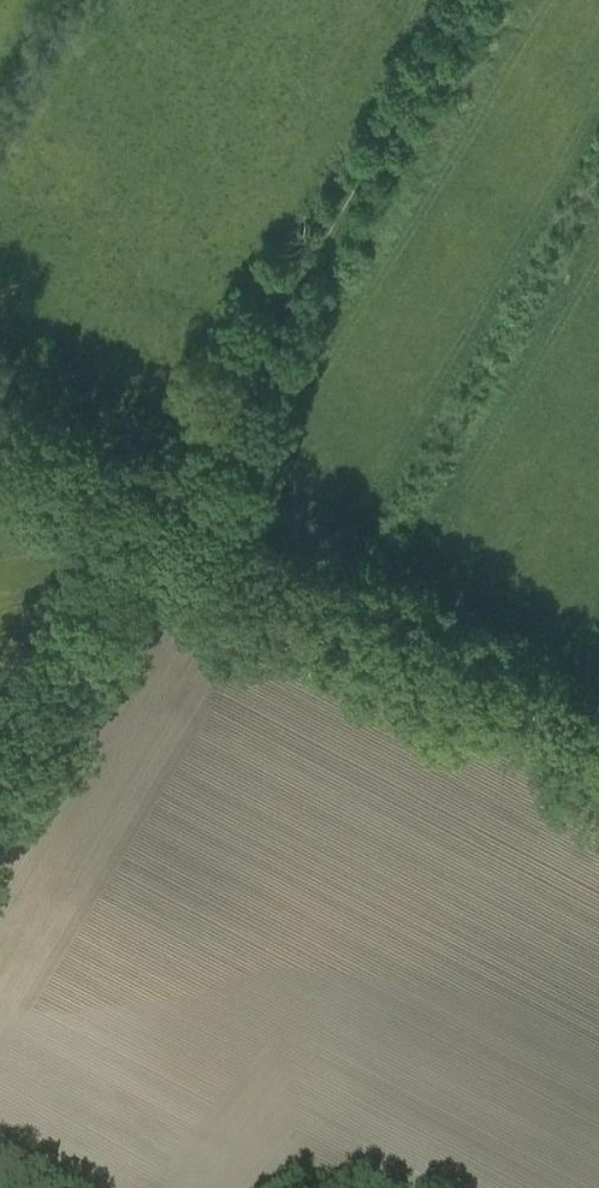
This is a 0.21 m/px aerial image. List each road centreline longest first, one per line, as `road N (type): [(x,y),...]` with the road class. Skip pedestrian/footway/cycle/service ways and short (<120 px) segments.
road 1 (track): [(161,517),(463,0)]
road 2 (track): [(598,747),(161,517)]
road 3 (track): [(161,517),(0,790)]
road 4 (track): [(0,431),(161,517)]

